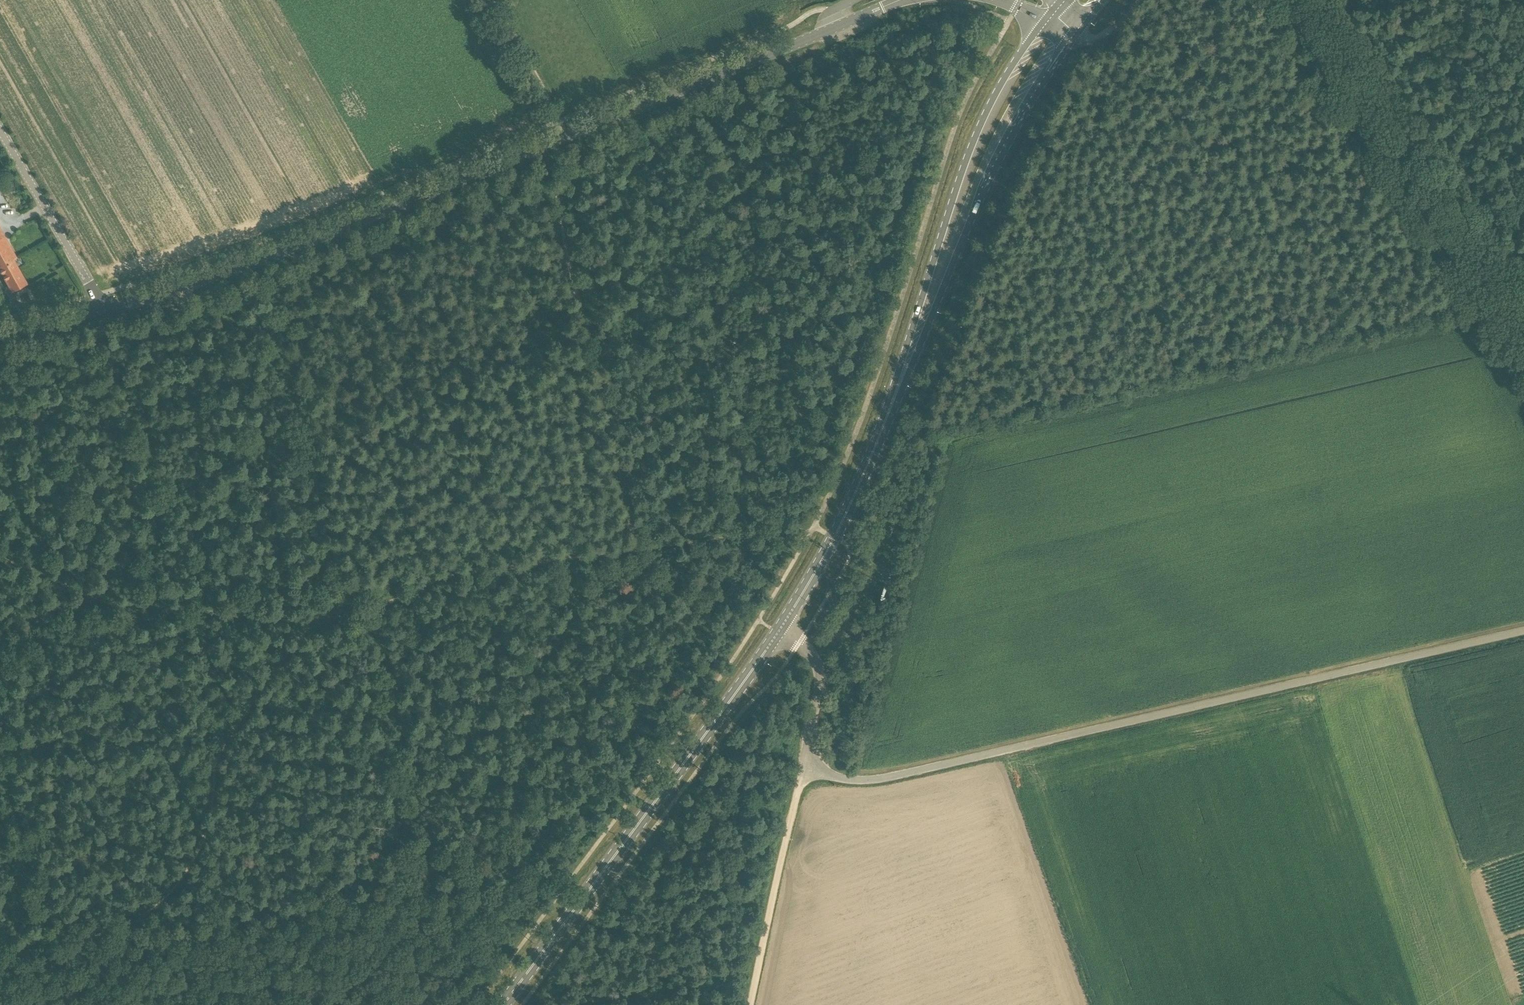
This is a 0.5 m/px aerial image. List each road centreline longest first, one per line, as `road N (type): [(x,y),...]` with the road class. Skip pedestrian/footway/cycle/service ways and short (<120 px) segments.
road 1 (unclassified): [(1523,631),(858,780),(809,761),(821,672),(798,644)]
road 2 (tertiary): [(102,311),(263,260),(836,27)]
road 3 (track): [(1476,287),(1442,308),(1396,320),(927,426),(896,471)]
road 4 (primary): [(503,1004),(778,633)]
road 5 (primary): [(892,405),(1002,148),(1079,33)]
road 6 (primary): [(1041,23),(970,151),(892,405)]
road 7 (track): [(1476,287),(1335,66)]
road 8 (track): [(805,752),(752,1004)]
road 9 (primary): [(778,633),(845,514),(892,405)]
road 10 (unclassified): [(102,311),(0,133)]
road 11 (track): [(814,527),(635,551)]
road 12 (track): [(559,121),(489,0)]

